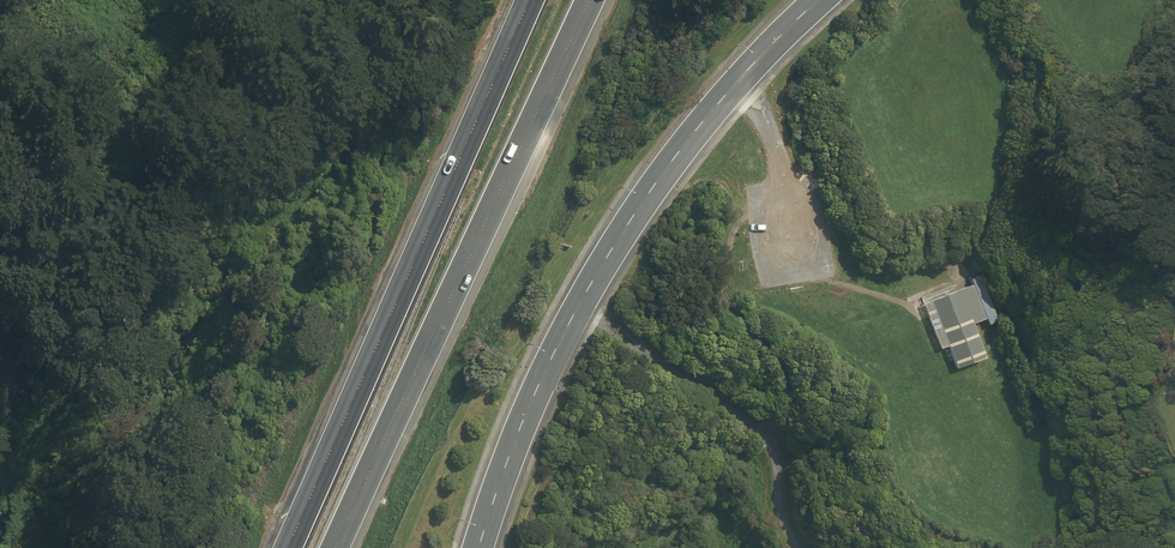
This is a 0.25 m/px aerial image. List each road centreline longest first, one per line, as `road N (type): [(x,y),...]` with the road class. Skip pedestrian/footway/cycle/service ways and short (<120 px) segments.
road 1 (tertiary): [(819,0),(710,113),(598,272),(522,424),(480,547)]
road 2 (motorway): [(589,0),(336,547)]
road 3 (motorway): [(288,547),(532,0)]
road 4 (track): [(697,386),(773,447),(785,522),(799,547)]
road 5 (track): [(579,308),(697,386)]

